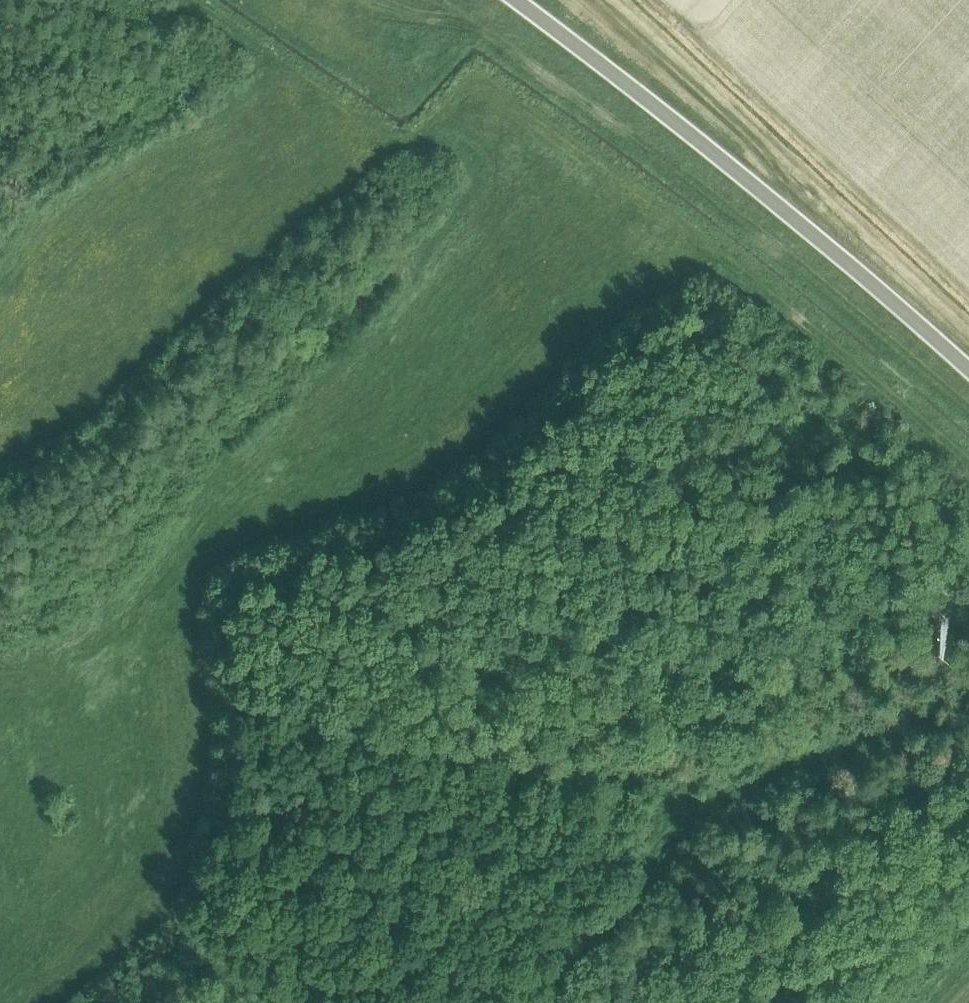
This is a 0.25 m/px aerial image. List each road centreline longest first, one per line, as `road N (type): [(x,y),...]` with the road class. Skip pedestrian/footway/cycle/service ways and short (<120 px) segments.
road 1 (tertiary): [(968,373),(745,181),(511,0)]

